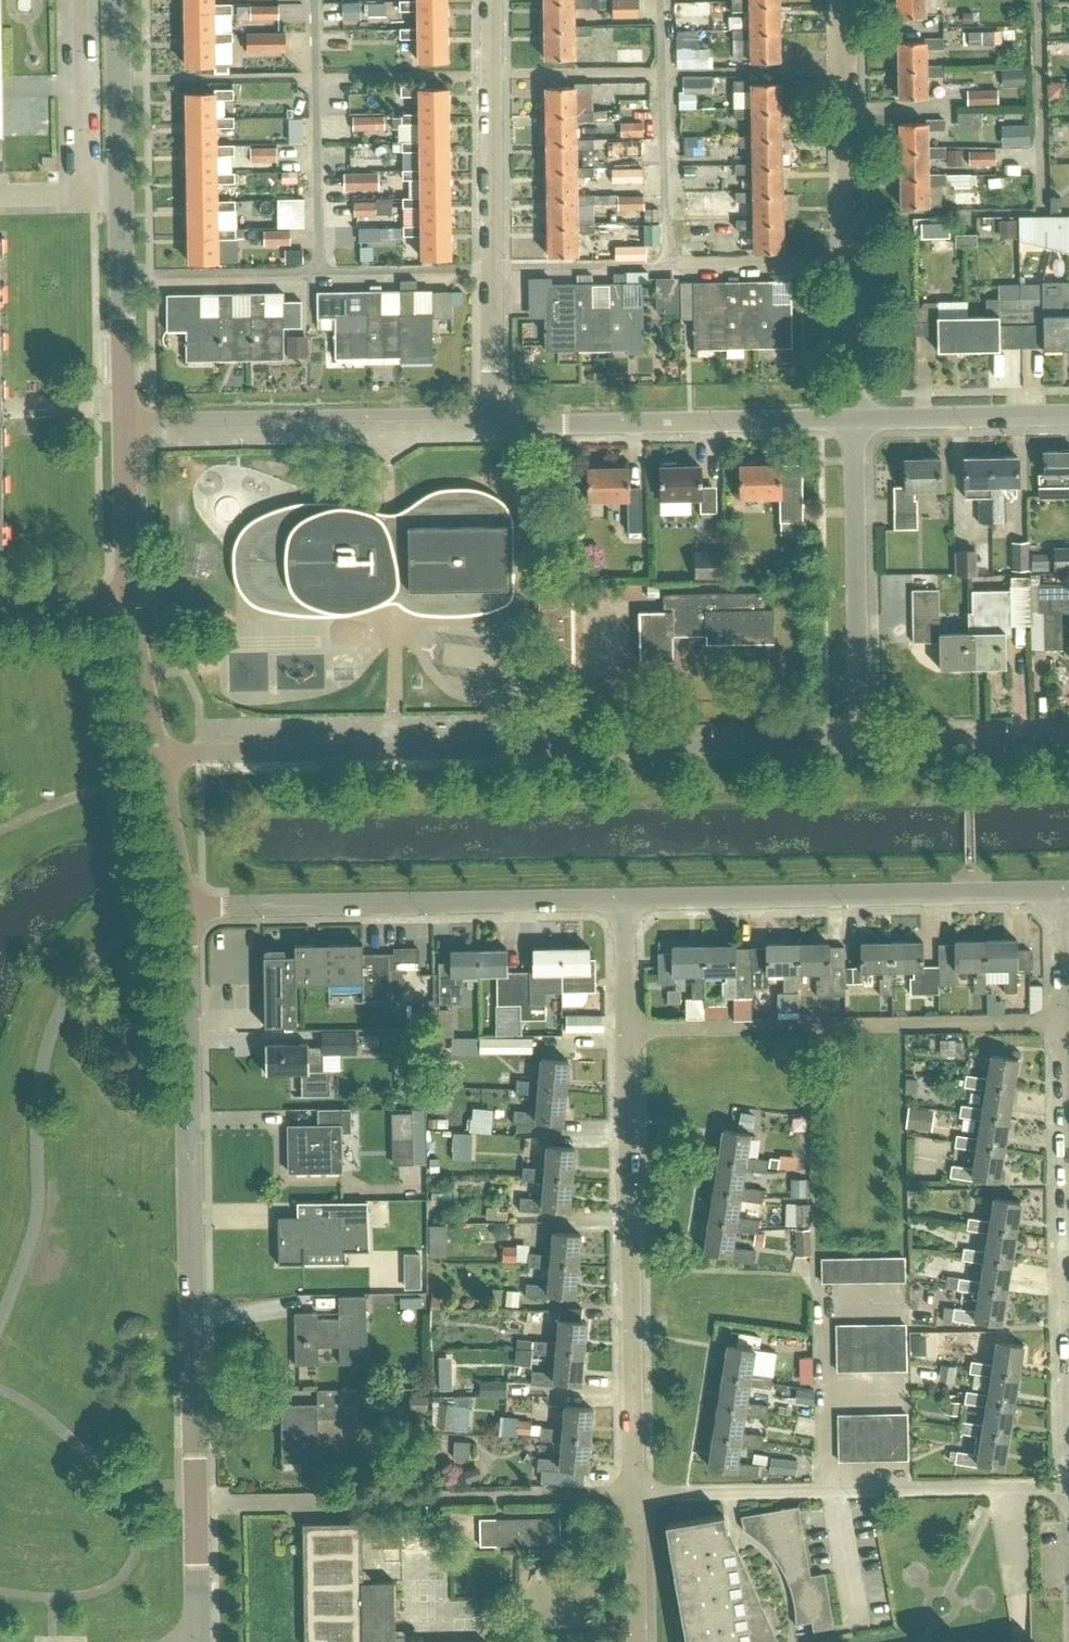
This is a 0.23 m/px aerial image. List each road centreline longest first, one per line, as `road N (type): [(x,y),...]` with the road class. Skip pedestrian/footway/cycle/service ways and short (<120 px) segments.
road 1 (unclassified): [(197,1641),(185,911)]
road 2 (residential): [(858,743),(160,759)]
road 3 (residential): [(634,1493),(625,901)]
road 4 (residential): [(185,911),(625,901)]
road 5 (residential): [(625,901),(1064,891)]
road 6 (residential): [(1068,1485),(634,1493)]
road 7 (unclassified): [(126,420),(121,0)]
road 8 (residential): [(853,419),(845,0)]
road 9 (residential): [(495,413),(490,0)]
road 10 (residential): [(1068,1261),(1064,891)]
road 11 (residential): [(126,420),(495,413)]
road 12 (residential): [(853,419),(521,424),(495,413)]
road 13 (residential): [(858,743),(853,419)]
road 14 (residential): [(1068,415),(853,419)]
road 15 (residential): [(1068,742),(858,743)]
road 16 (unclassified): [(126,604),(126,420)]
road 17 (unclassified): [(160,759),(126,604)]
road 18 (unclassified): [(185,911),(160,759)]
road 19 (residential): [(637,1641),(634,1493)]
road 20 (residential): [(126,604),(0,606)]

